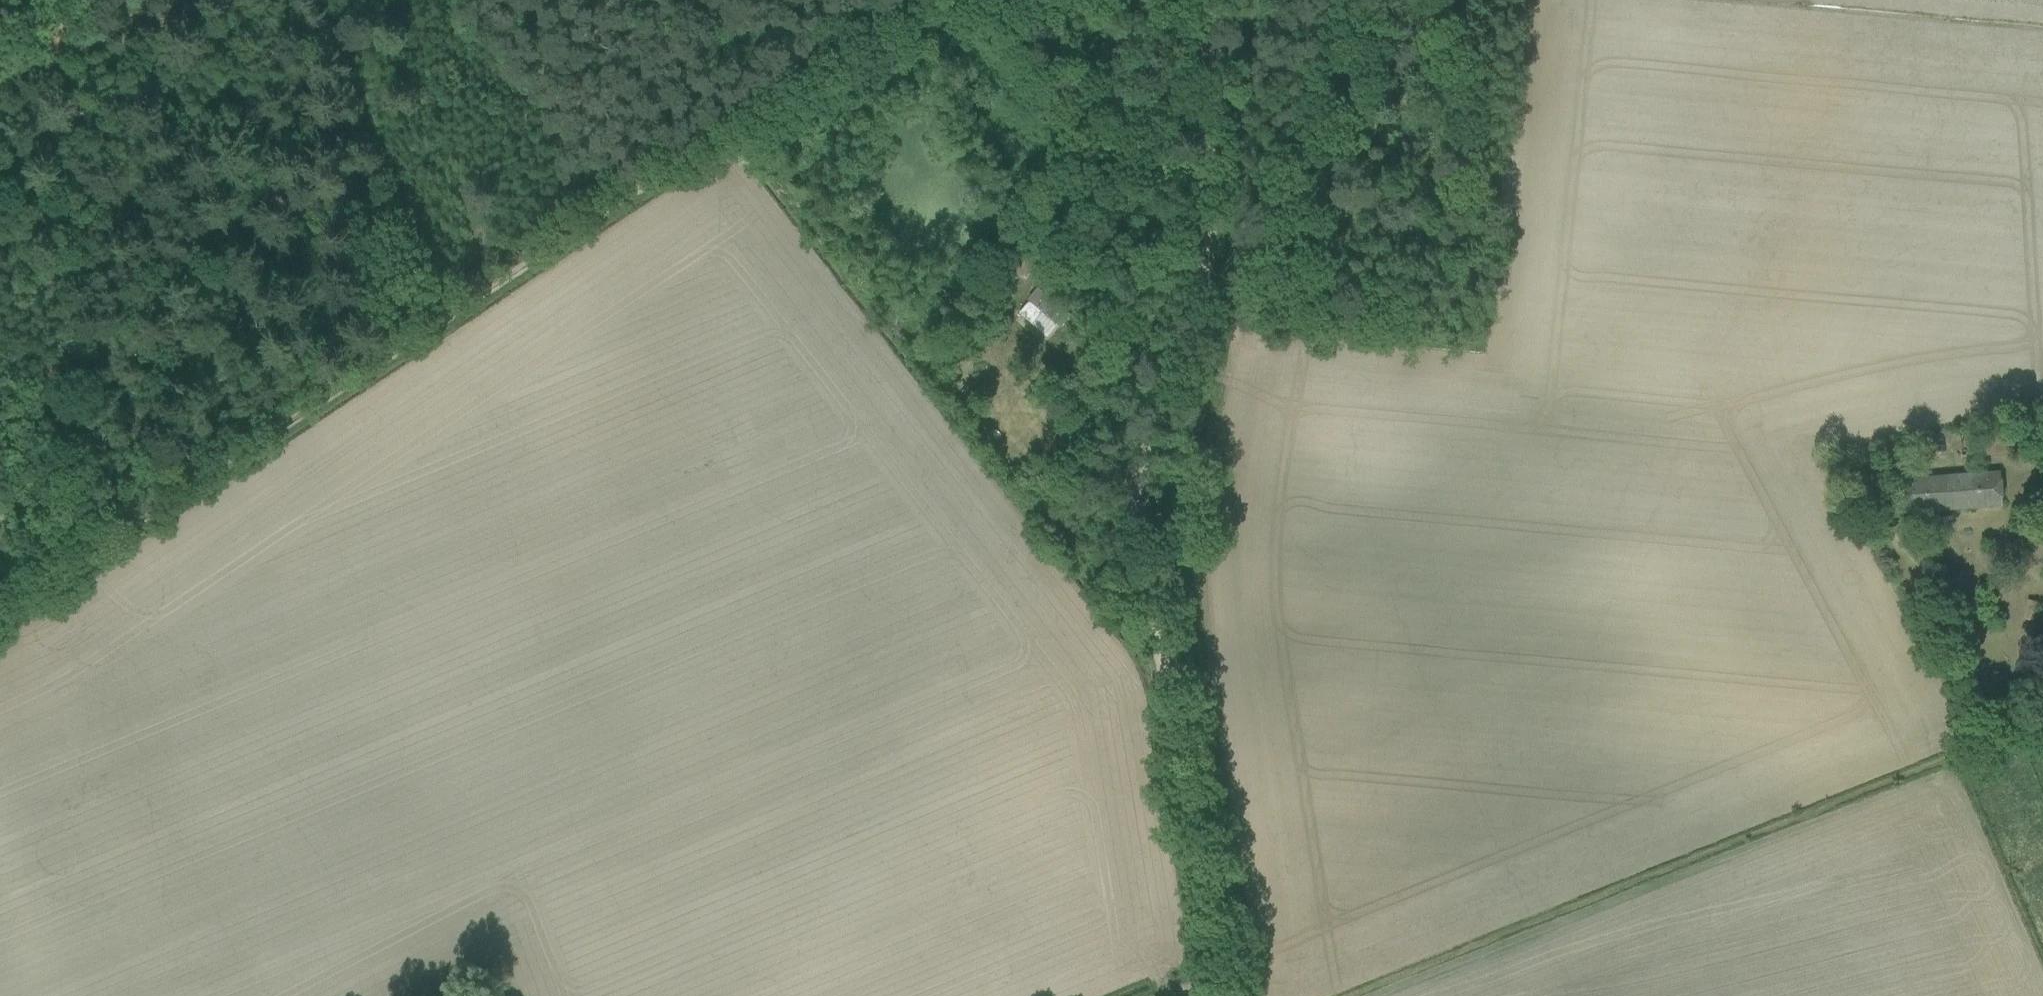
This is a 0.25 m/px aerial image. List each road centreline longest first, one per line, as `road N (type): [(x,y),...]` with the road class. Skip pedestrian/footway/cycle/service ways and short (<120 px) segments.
road 1 (track): [(0,608),(922,0)]
road 2 (track): [(1232,0),(1209,275),(1188,351),(1144,449),(1137,490),(1204,995)]

